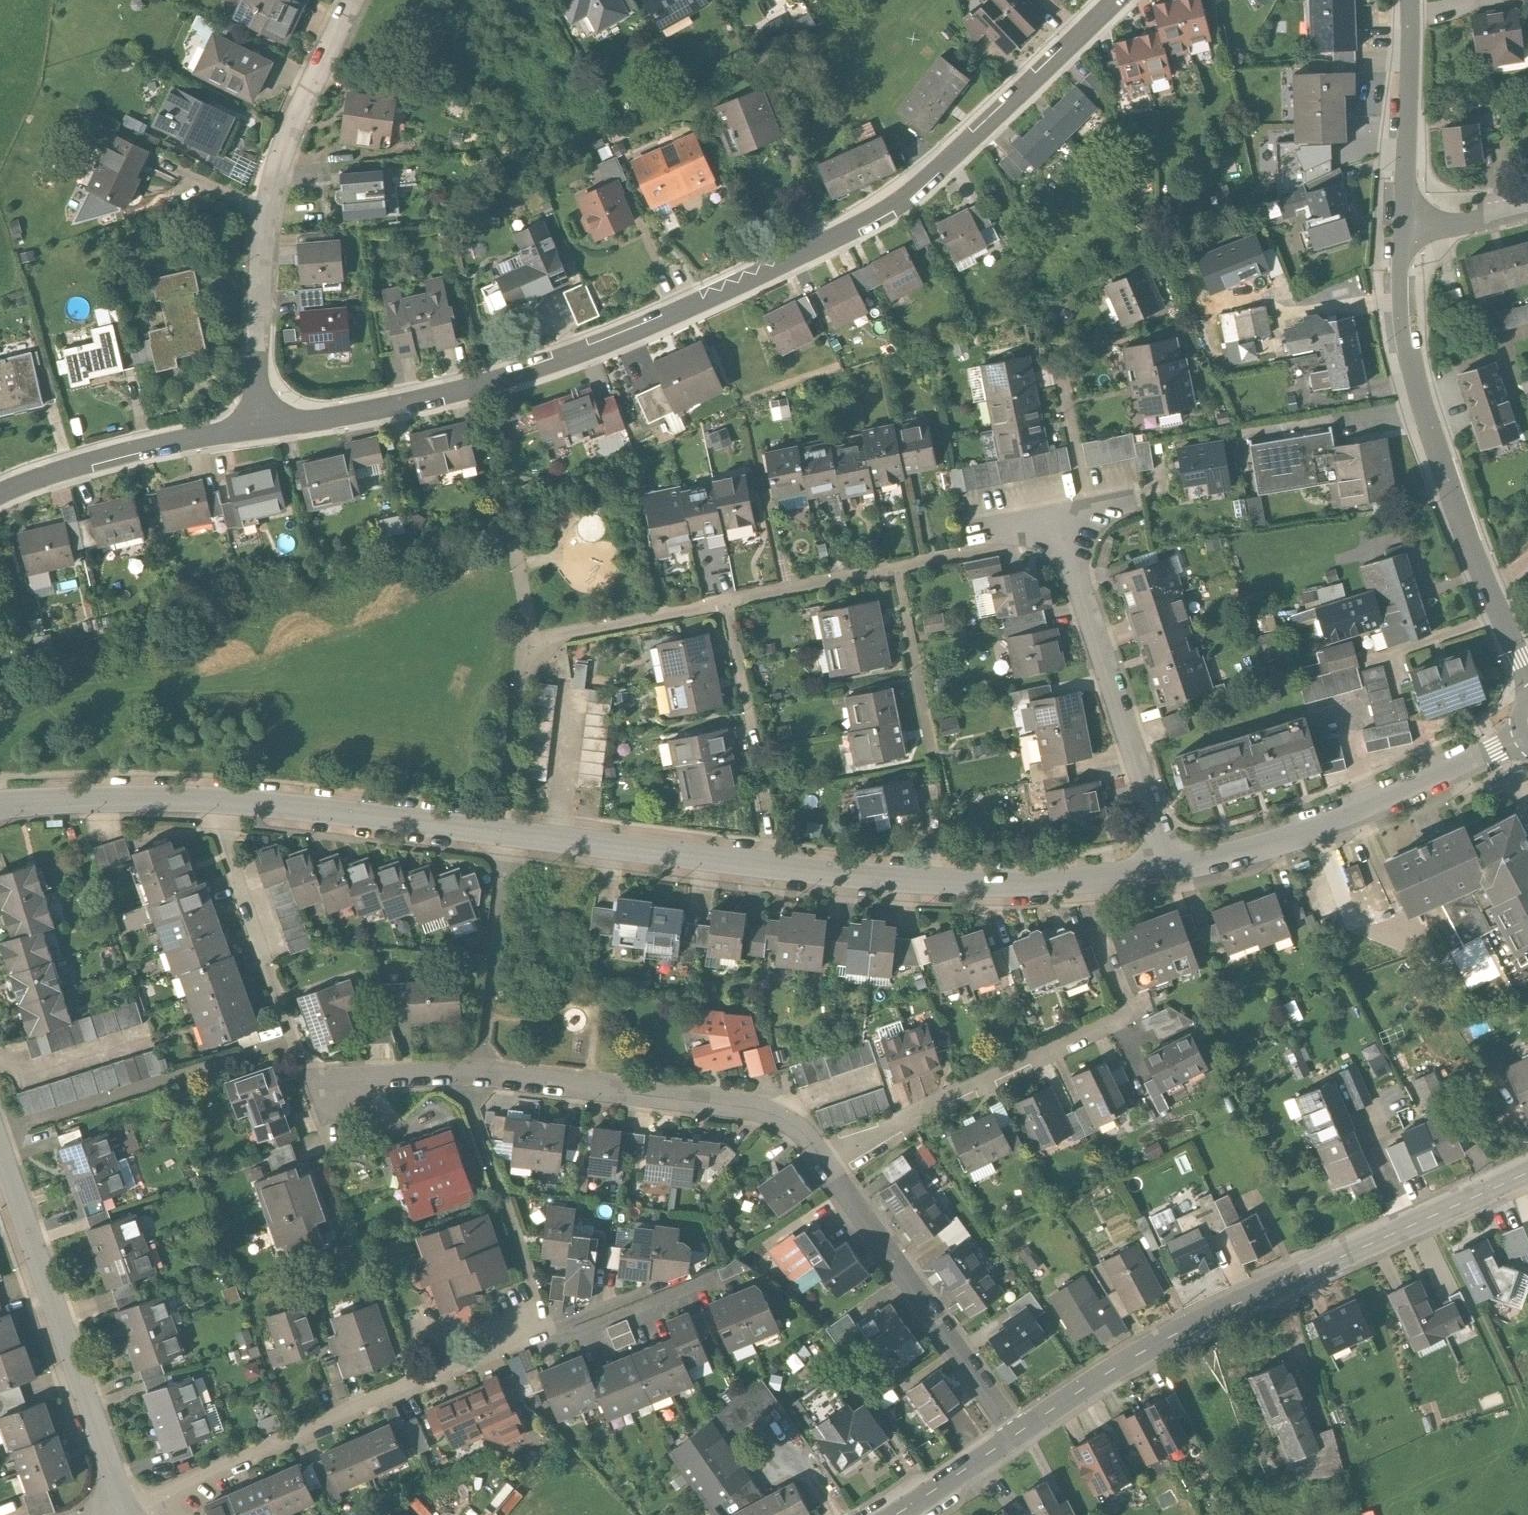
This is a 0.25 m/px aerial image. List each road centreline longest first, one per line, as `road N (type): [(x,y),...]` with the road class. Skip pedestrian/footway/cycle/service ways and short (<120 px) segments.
road 1 (residential): [(207,802),(314,1094),(417,1073),(483,1074),(769,1115),(824,1158),(1020,1434)]
road 2 (residential): [(256,424),(479,387),(547,367),(898,216),(1118,0)]
road 3 (residential): [(207,802),(908,880),(1095,881),(1179,869)]
road 4 (residential): [(125,1512),(274,1438),(718,1280)]
road 5 (tertiary): [(1020,1434),(1132,1362),(1527,1174)]
road 6 (residential): [(1527,675),(1496,619),(1399,355),(1402,226)]
road 7 (residential): [(256,424),(272,212),(355,0)]
road 8 (residential): [(1179,869),(1064,553),(1041,540),(999,546)]
road 9 (residential): [(0,1152),(125,1512)]
road 10 (residential): [(1179,869),(1340,828),(1527,733)]
road 11 (residential): [(0,492),(256,424)]
road 12 (residential): [(1402,226),(1407,0)]
road 13 (residential): [(0,807),(207,802)]
road 14 (tertiary): [(900,1514),(1020,1434)]
road 15 (residential): [(1402,226),(1527,206)]

